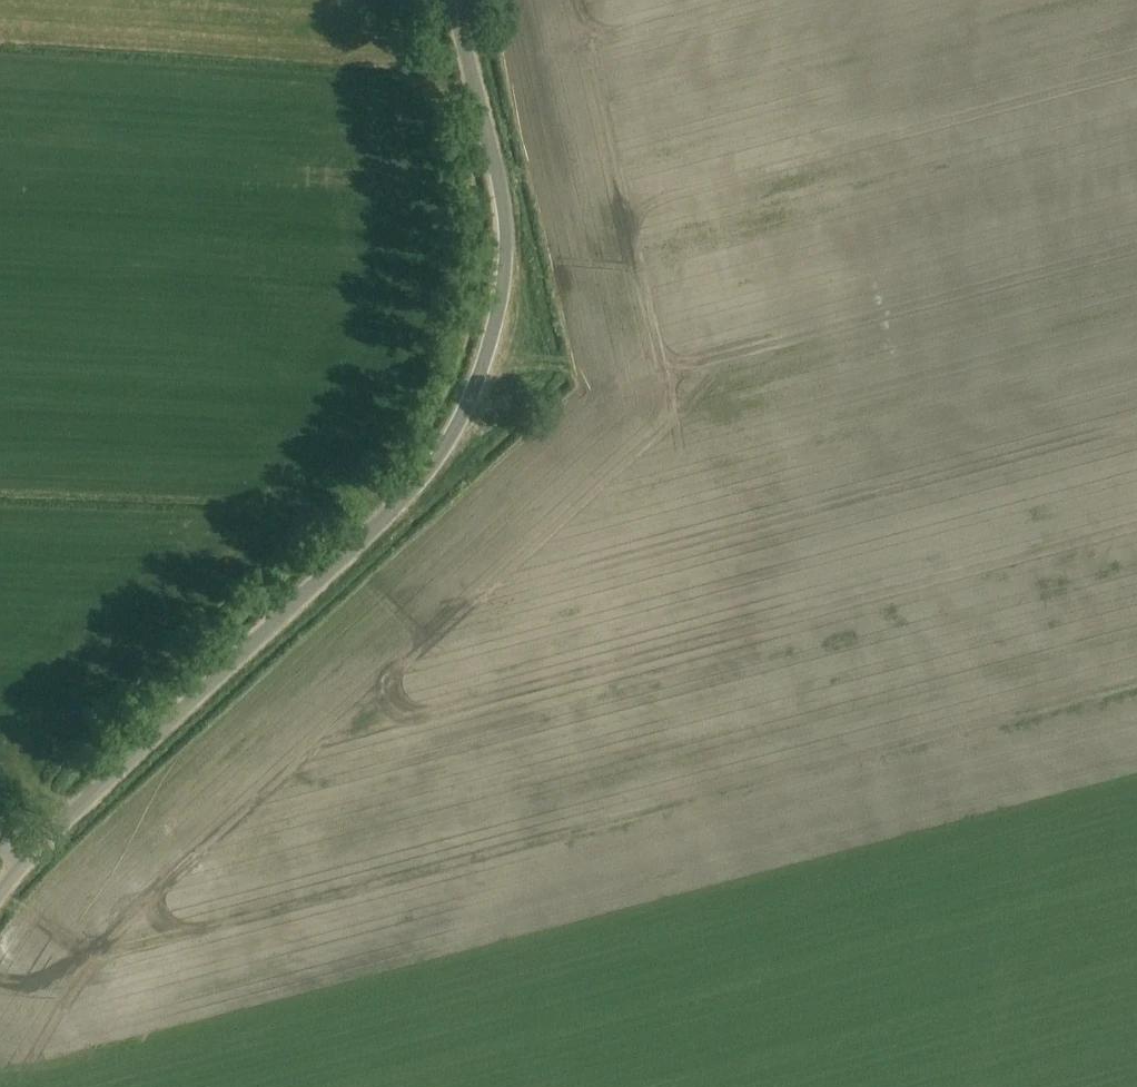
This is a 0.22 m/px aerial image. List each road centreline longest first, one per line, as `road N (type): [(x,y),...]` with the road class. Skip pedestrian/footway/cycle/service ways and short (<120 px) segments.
road 1 (unclassified): [(0,894),(45,840),(374,529),(424,475),(466,410),(504,284),(502,200),(453,0)]

